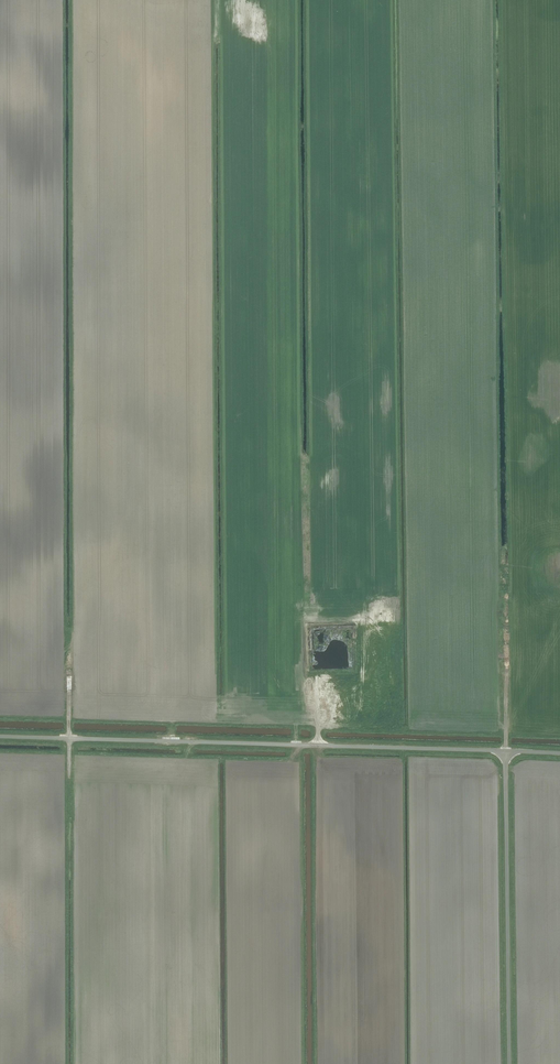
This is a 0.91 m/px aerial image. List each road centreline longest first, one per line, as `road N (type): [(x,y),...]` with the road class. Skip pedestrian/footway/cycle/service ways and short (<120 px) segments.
road 1 (unclassified): [(505,751),(0,736)]
road 2 (unclassified): [(509,1063),(505,751)]

